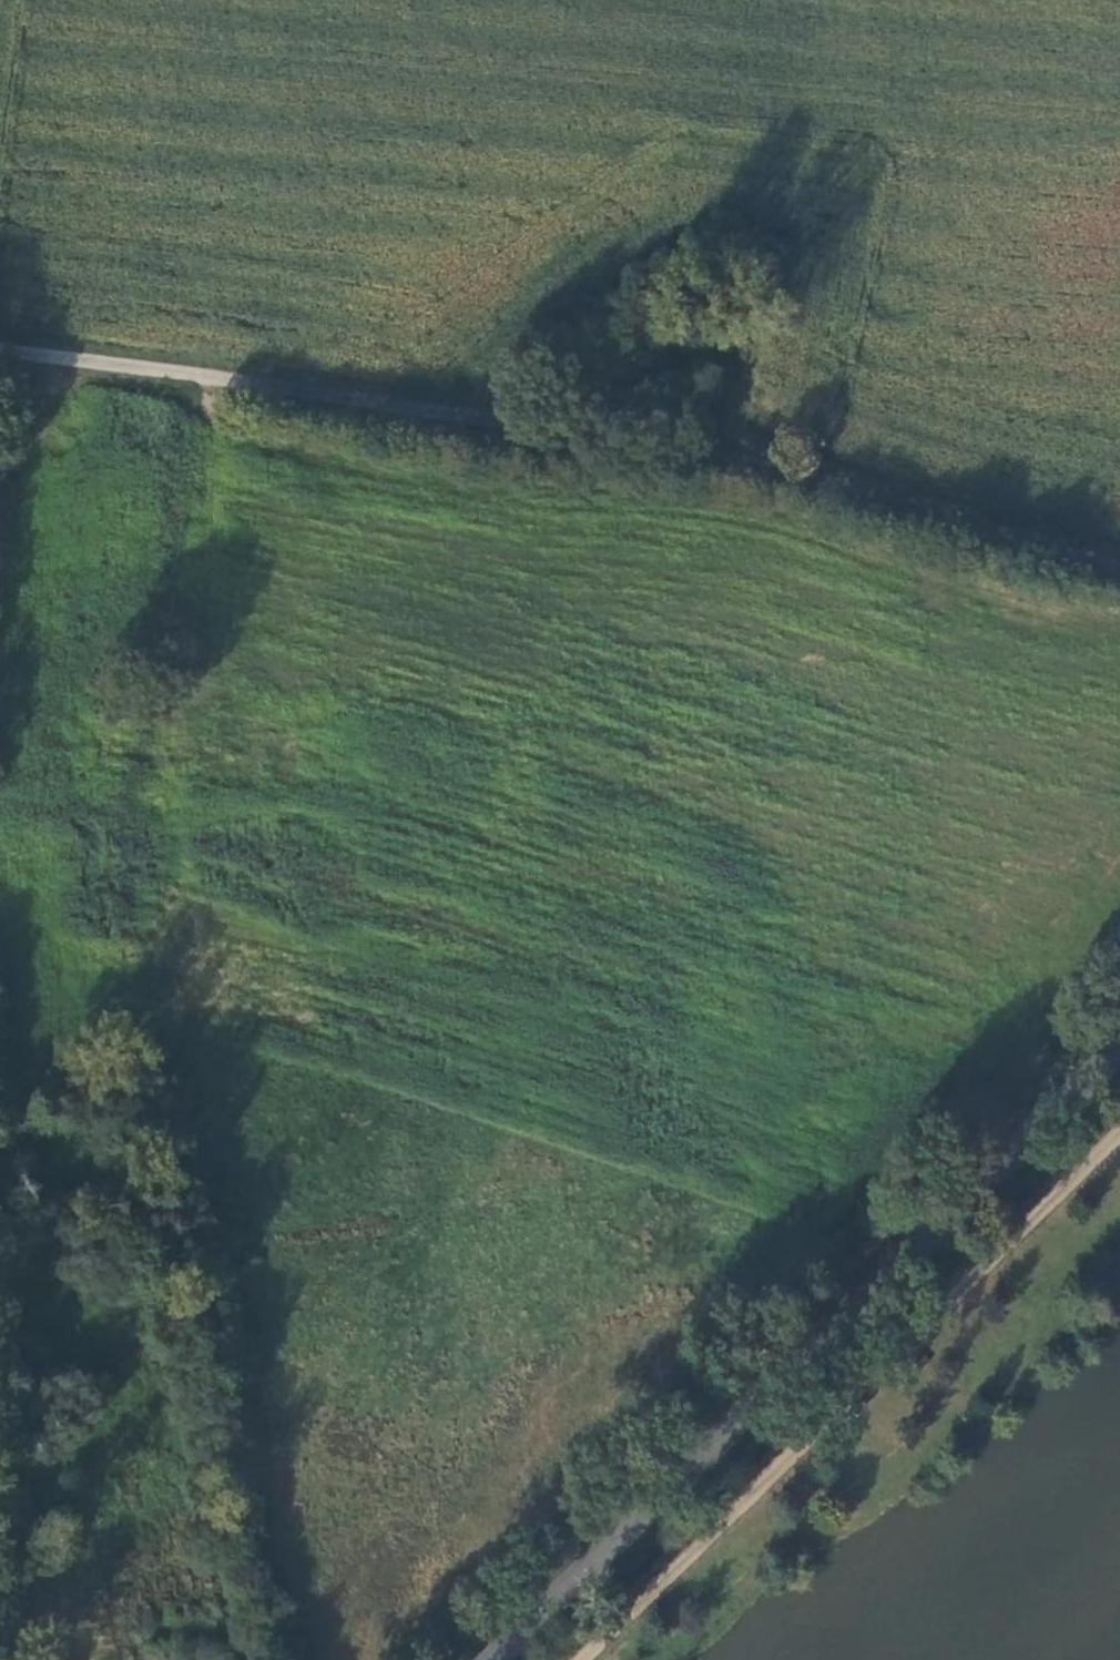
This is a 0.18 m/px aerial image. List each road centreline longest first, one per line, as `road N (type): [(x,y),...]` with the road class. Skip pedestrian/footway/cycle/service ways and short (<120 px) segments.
road 1 (track): [(1119,578),(725,469),(0,363)]
road 2 (unclassified): [(1119,1054),(505,1659)]
road 3 (track): [(582,1659),(1119,1137)]

